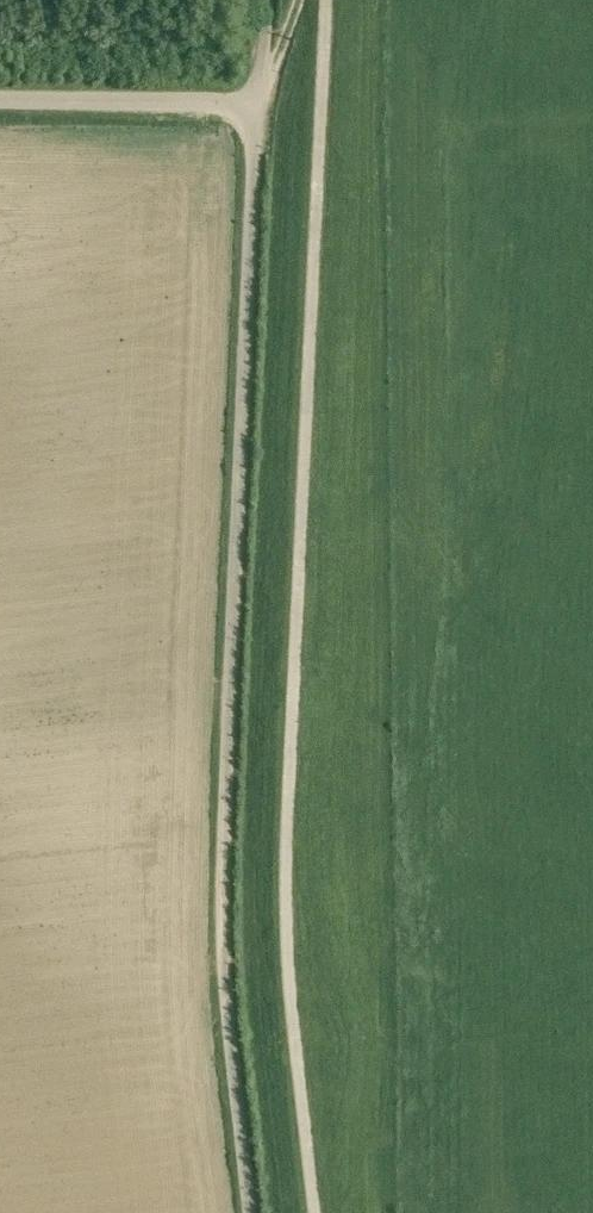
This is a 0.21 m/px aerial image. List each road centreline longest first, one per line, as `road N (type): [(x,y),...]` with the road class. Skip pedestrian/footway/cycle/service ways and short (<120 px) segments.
road 1 (track): [(325,0),(286,889),(314,1212)]
road 2 (unclassified): [(250,1212),(221,903),(256,102)]
road 3 (unclassified): [(0,99),(256,102)]

